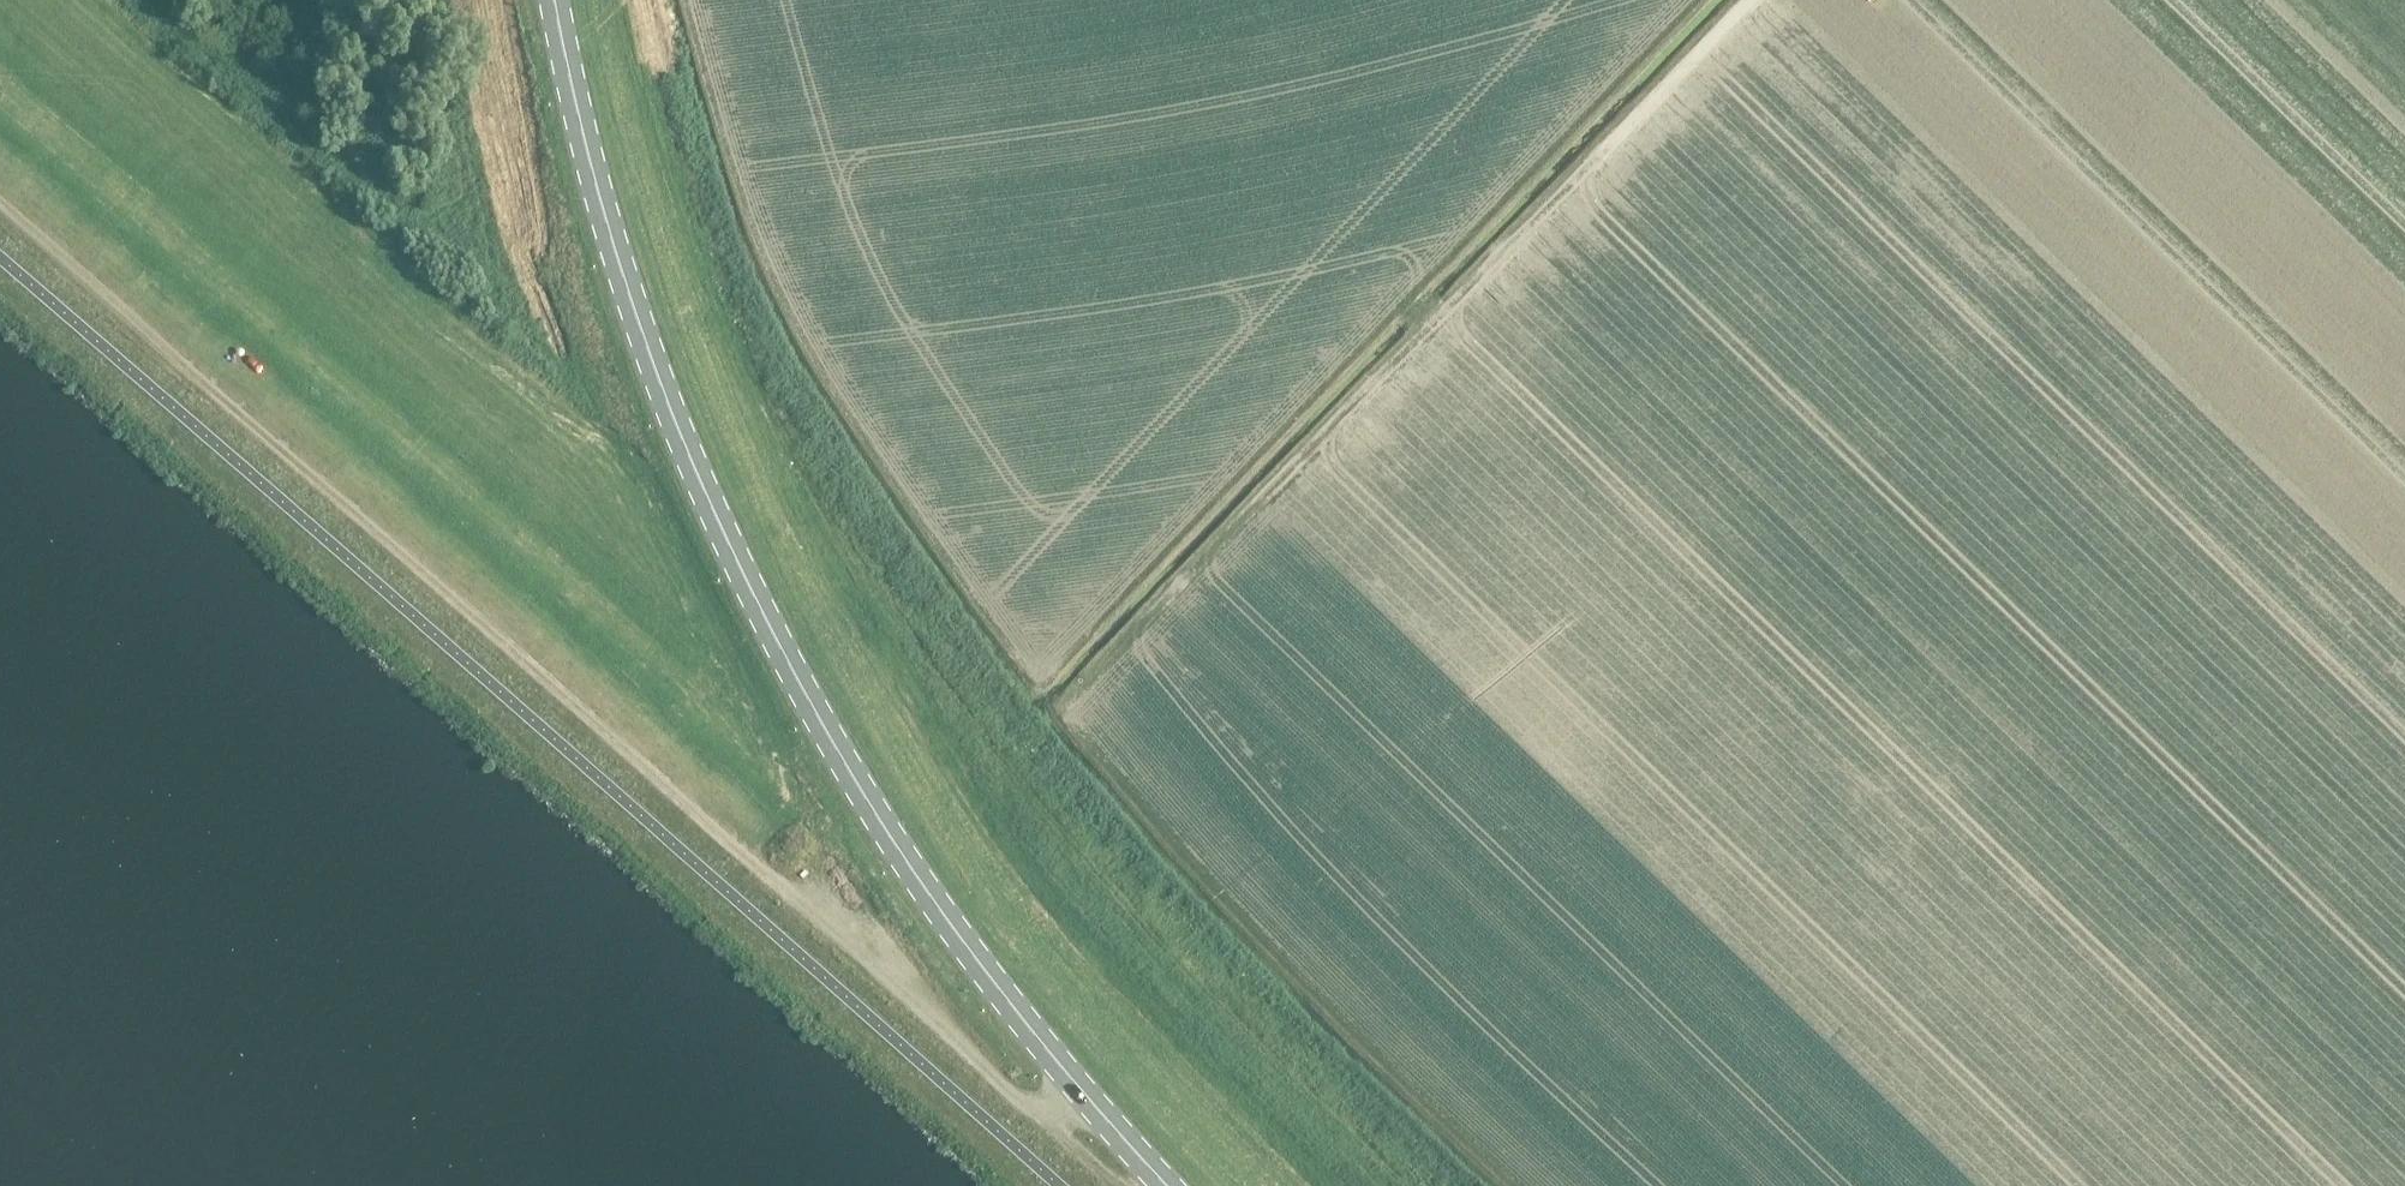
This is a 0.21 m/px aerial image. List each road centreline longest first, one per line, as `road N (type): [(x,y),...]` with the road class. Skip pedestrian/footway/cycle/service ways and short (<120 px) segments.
road 1 (track): [(0,205),(1121,1185)]
road 2 (secondary): [(1168,1185),(1028,1028),(920,876),(741,575),(644,338),(587,151),(556,0)]

